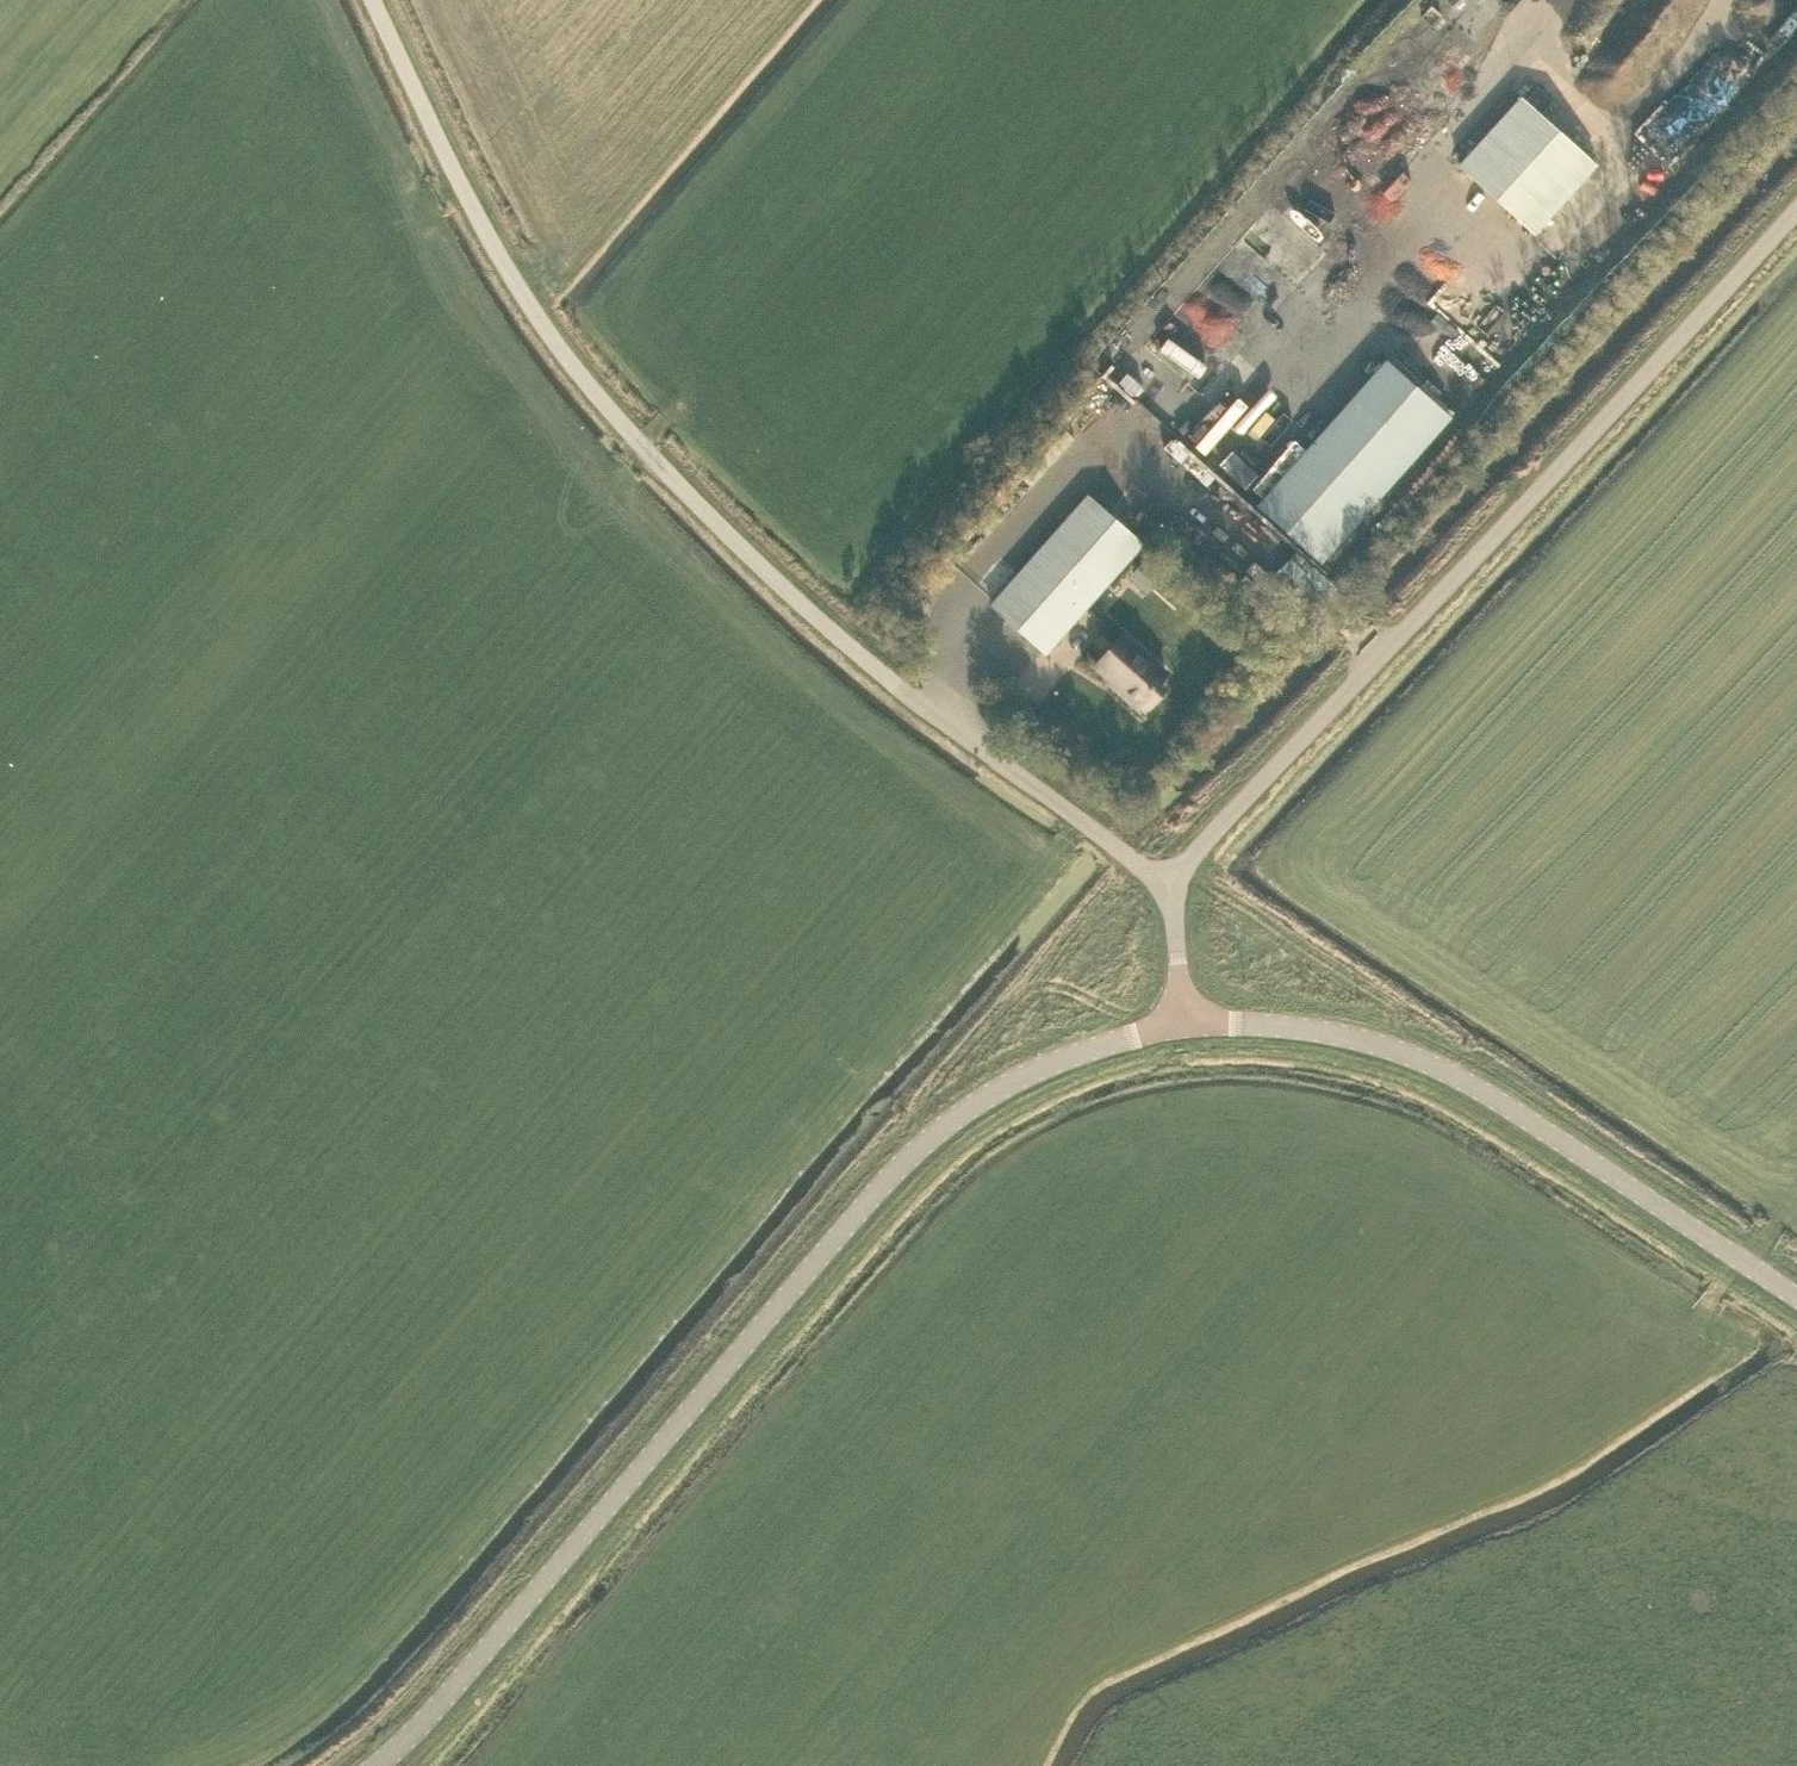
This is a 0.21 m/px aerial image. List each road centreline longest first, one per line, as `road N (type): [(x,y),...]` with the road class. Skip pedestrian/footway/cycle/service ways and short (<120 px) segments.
road 1 (unclassified): [(1179,893),(854,655),(715,525),(571,366),(520,297),(375,0)]
road 2 (tertiary): [(376,1765),(925,1143),(1048,1064),(1182,1025)]
road 3 (unclassified): [(1179,893),(1194,858),(1221,824),(1796,210)]
road 4 (tertiary): [(1796,1296),(1436,1066),(1315,1029),(1182,1025)]
road 5 (unclassified): [(1182,1025),(1179,893)]

